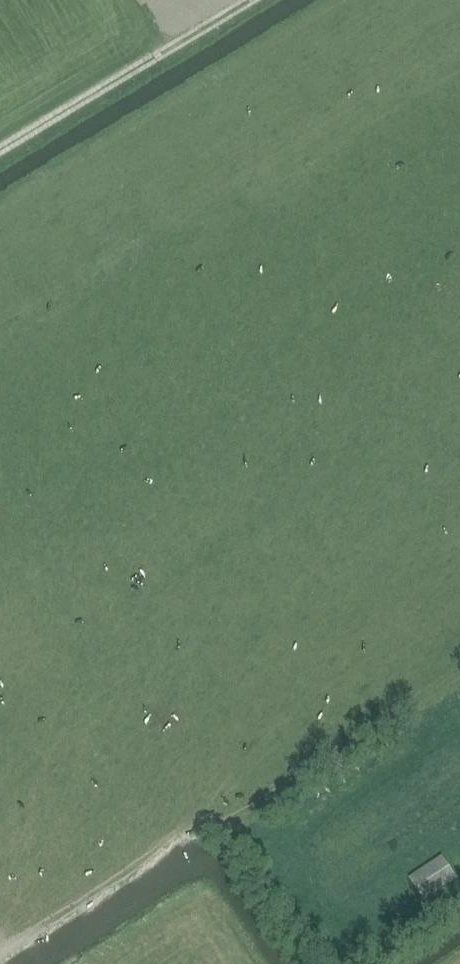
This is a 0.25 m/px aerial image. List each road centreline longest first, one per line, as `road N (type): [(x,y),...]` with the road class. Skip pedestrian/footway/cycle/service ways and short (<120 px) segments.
road 1 (track): [(0,154),(256,0)]

